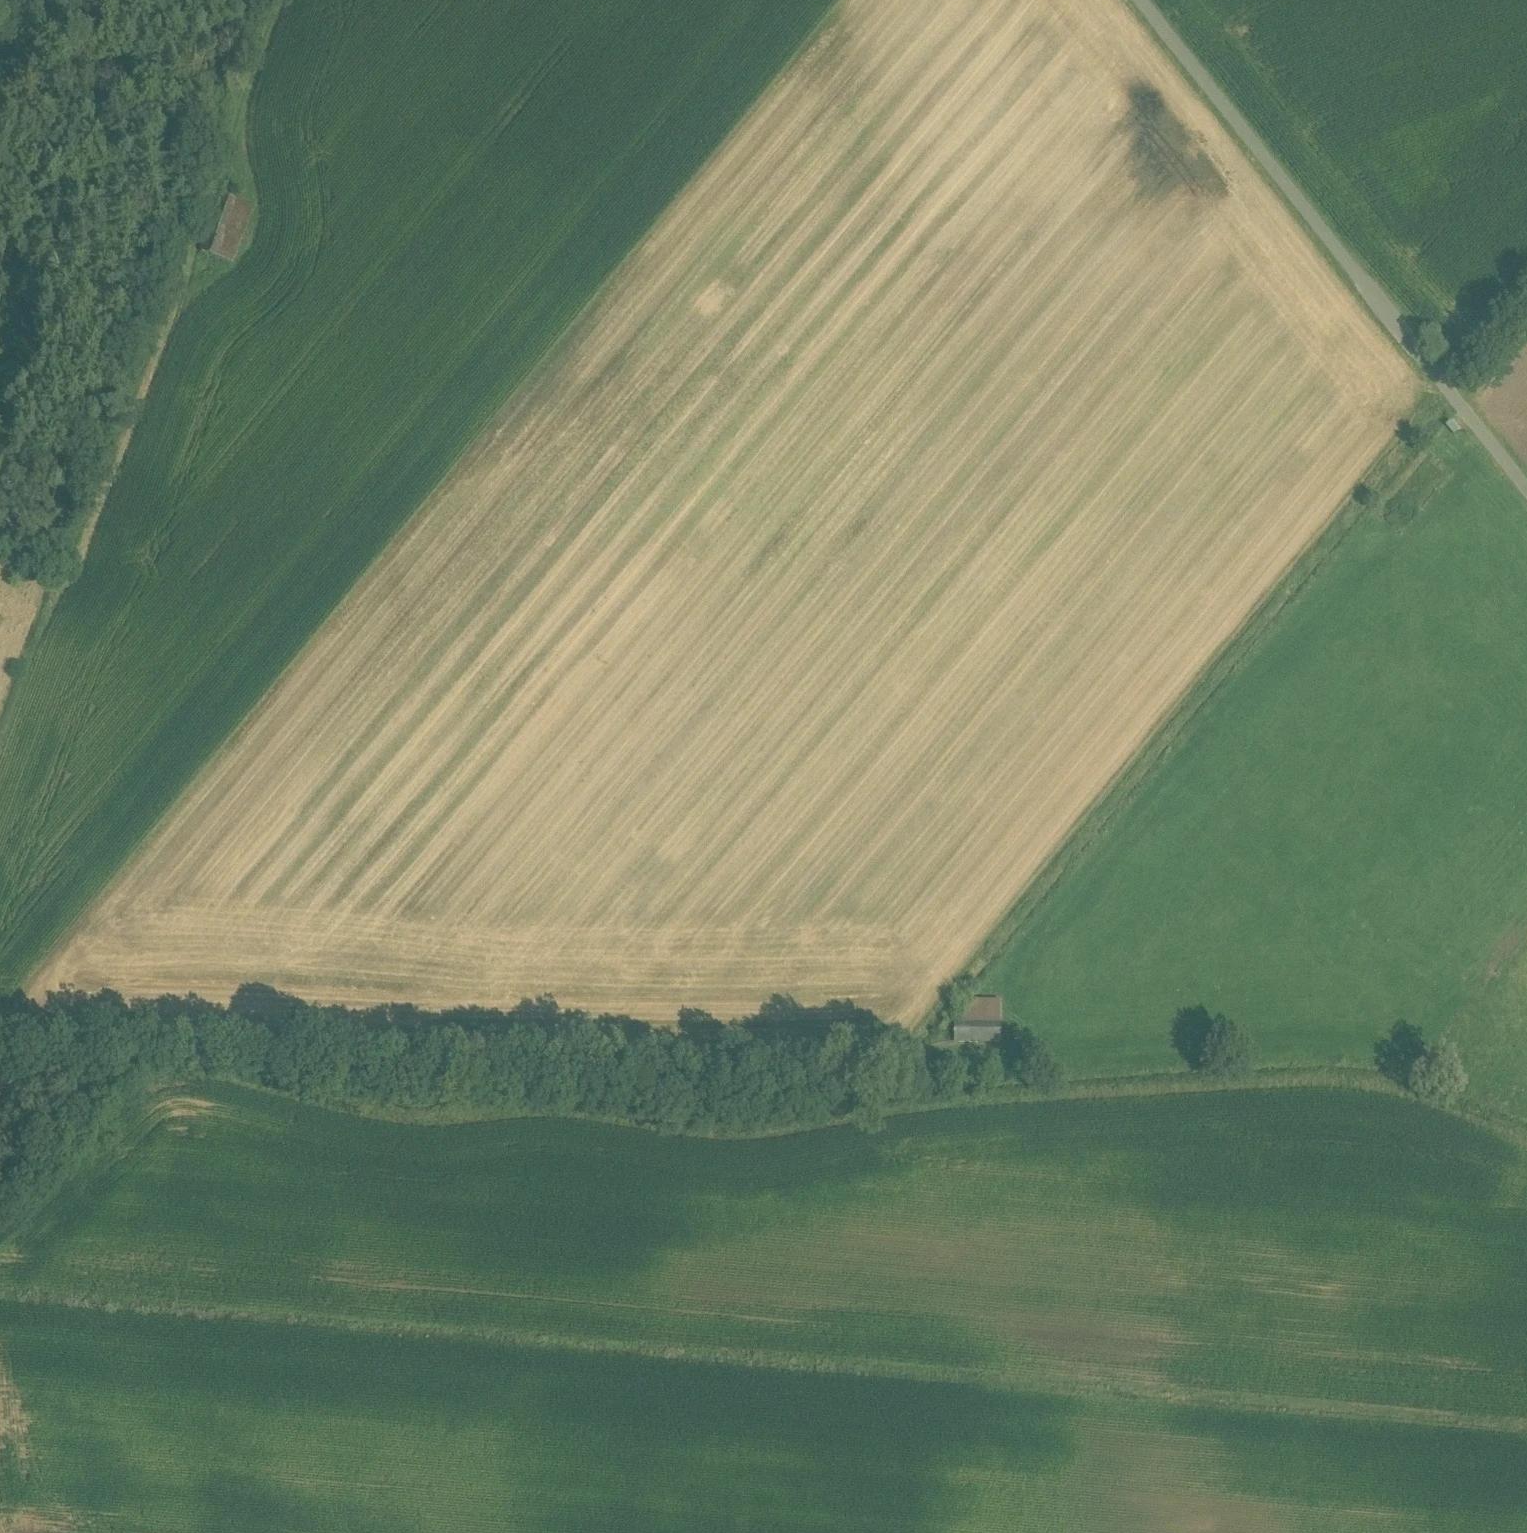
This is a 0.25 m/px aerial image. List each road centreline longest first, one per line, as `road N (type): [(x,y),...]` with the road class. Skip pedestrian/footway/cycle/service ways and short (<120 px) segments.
road 1 (unclassified): [(1137,0),(1526,496)]

